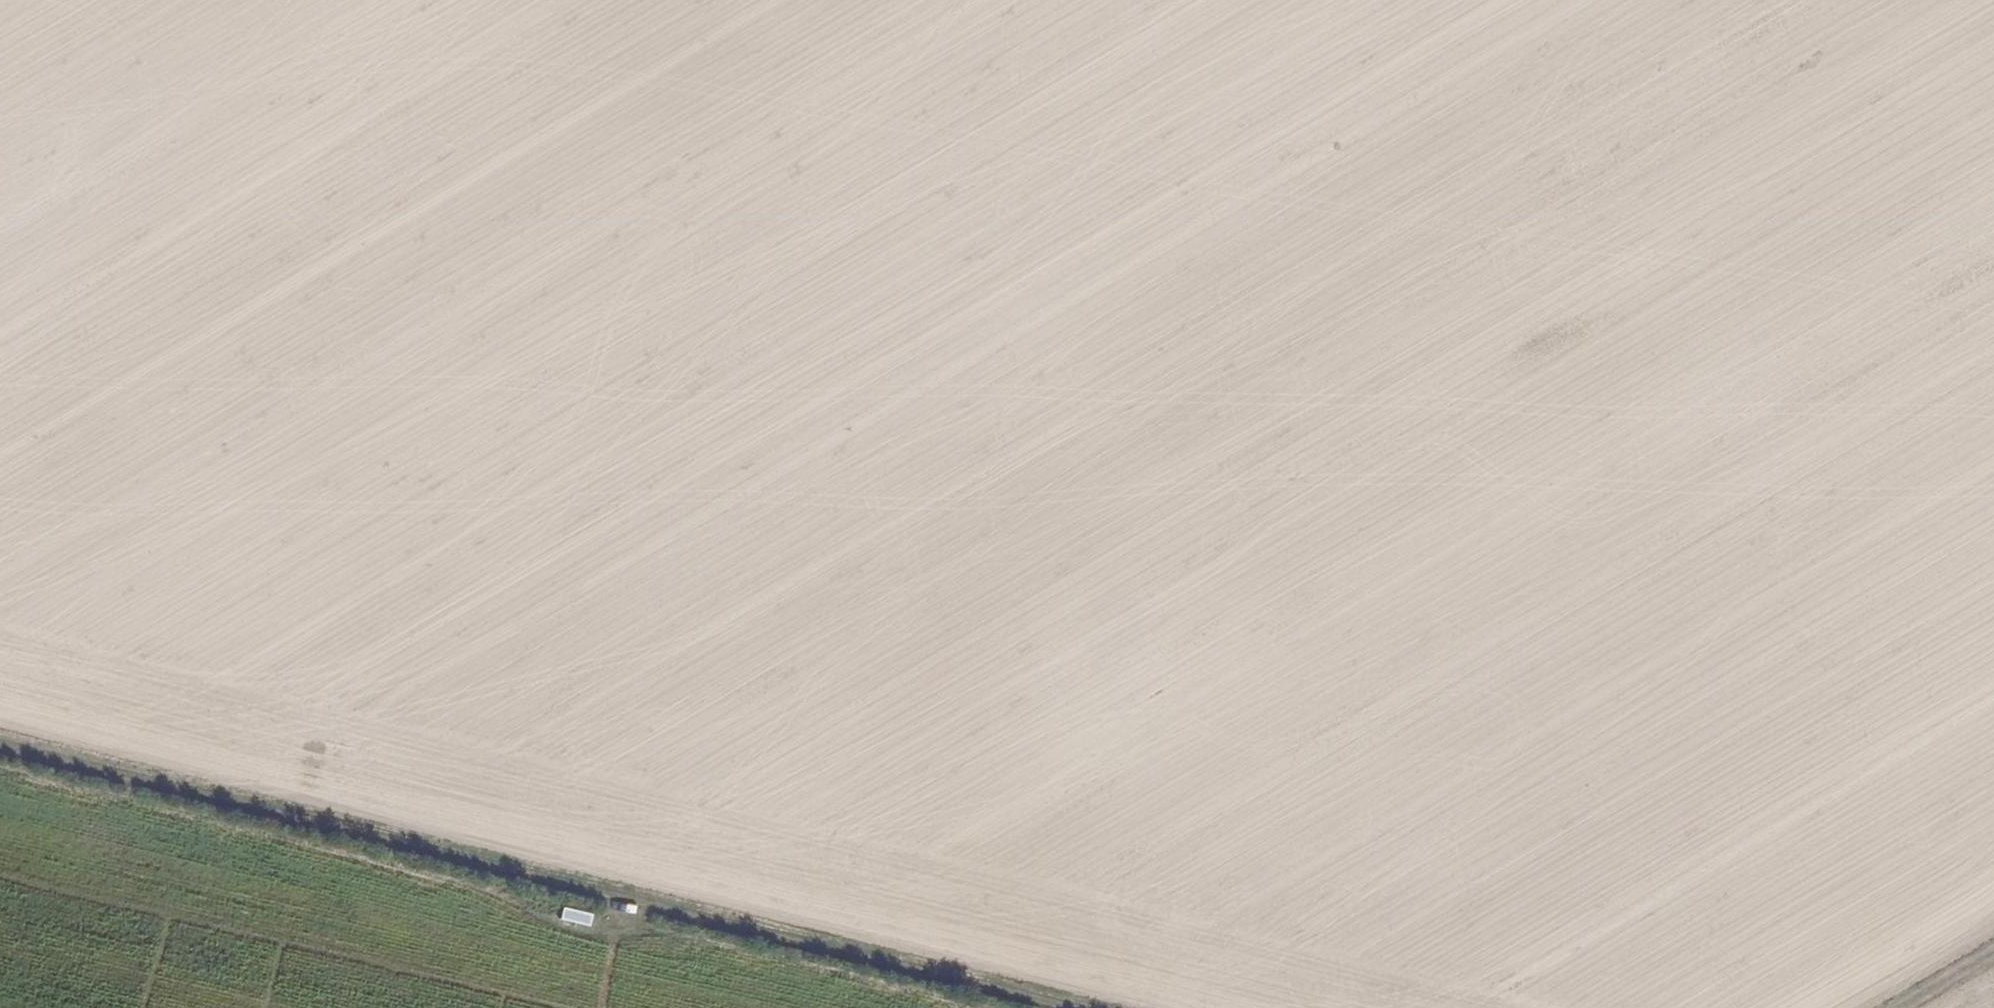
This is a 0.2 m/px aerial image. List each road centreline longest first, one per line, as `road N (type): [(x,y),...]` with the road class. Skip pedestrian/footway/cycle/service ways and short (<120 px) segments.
road 1 (track): [(1077,1007),(0,750)]
road 2 (track): [(1886,1007),(1993,944)]

